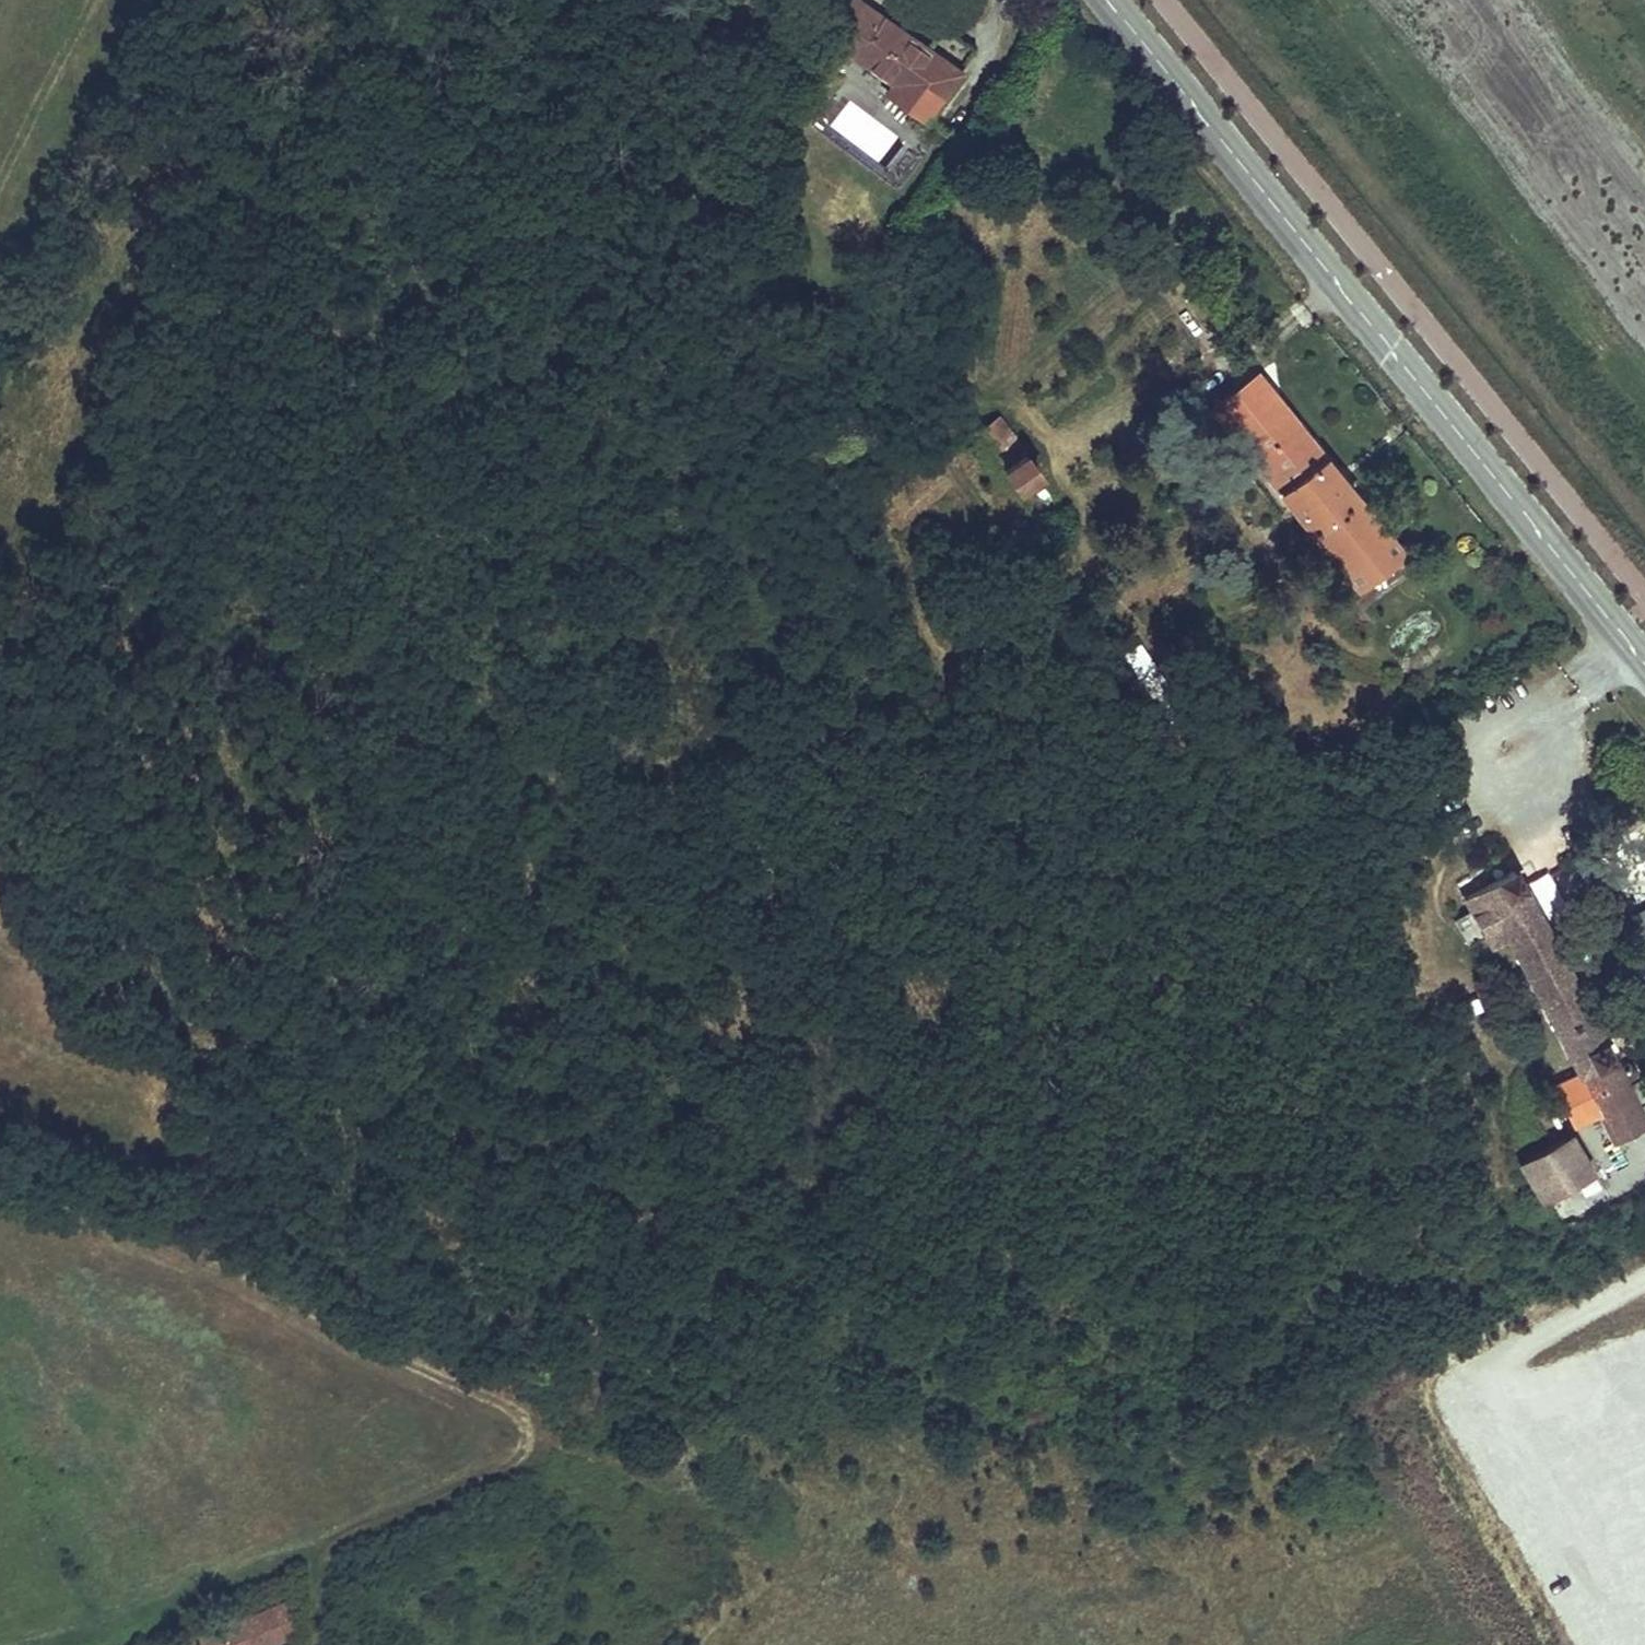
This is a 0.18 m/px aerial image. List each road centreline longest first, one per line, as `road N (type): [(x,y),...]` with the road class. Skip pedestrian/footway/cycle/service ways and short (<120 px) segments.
road 1 (track): [(314,1644),(322,1553),(358,1524),(526,1454),(518,1411),(133,1219),(0,1171)]
road 2 (unclassified): [(1108,0),(1644,663)]

